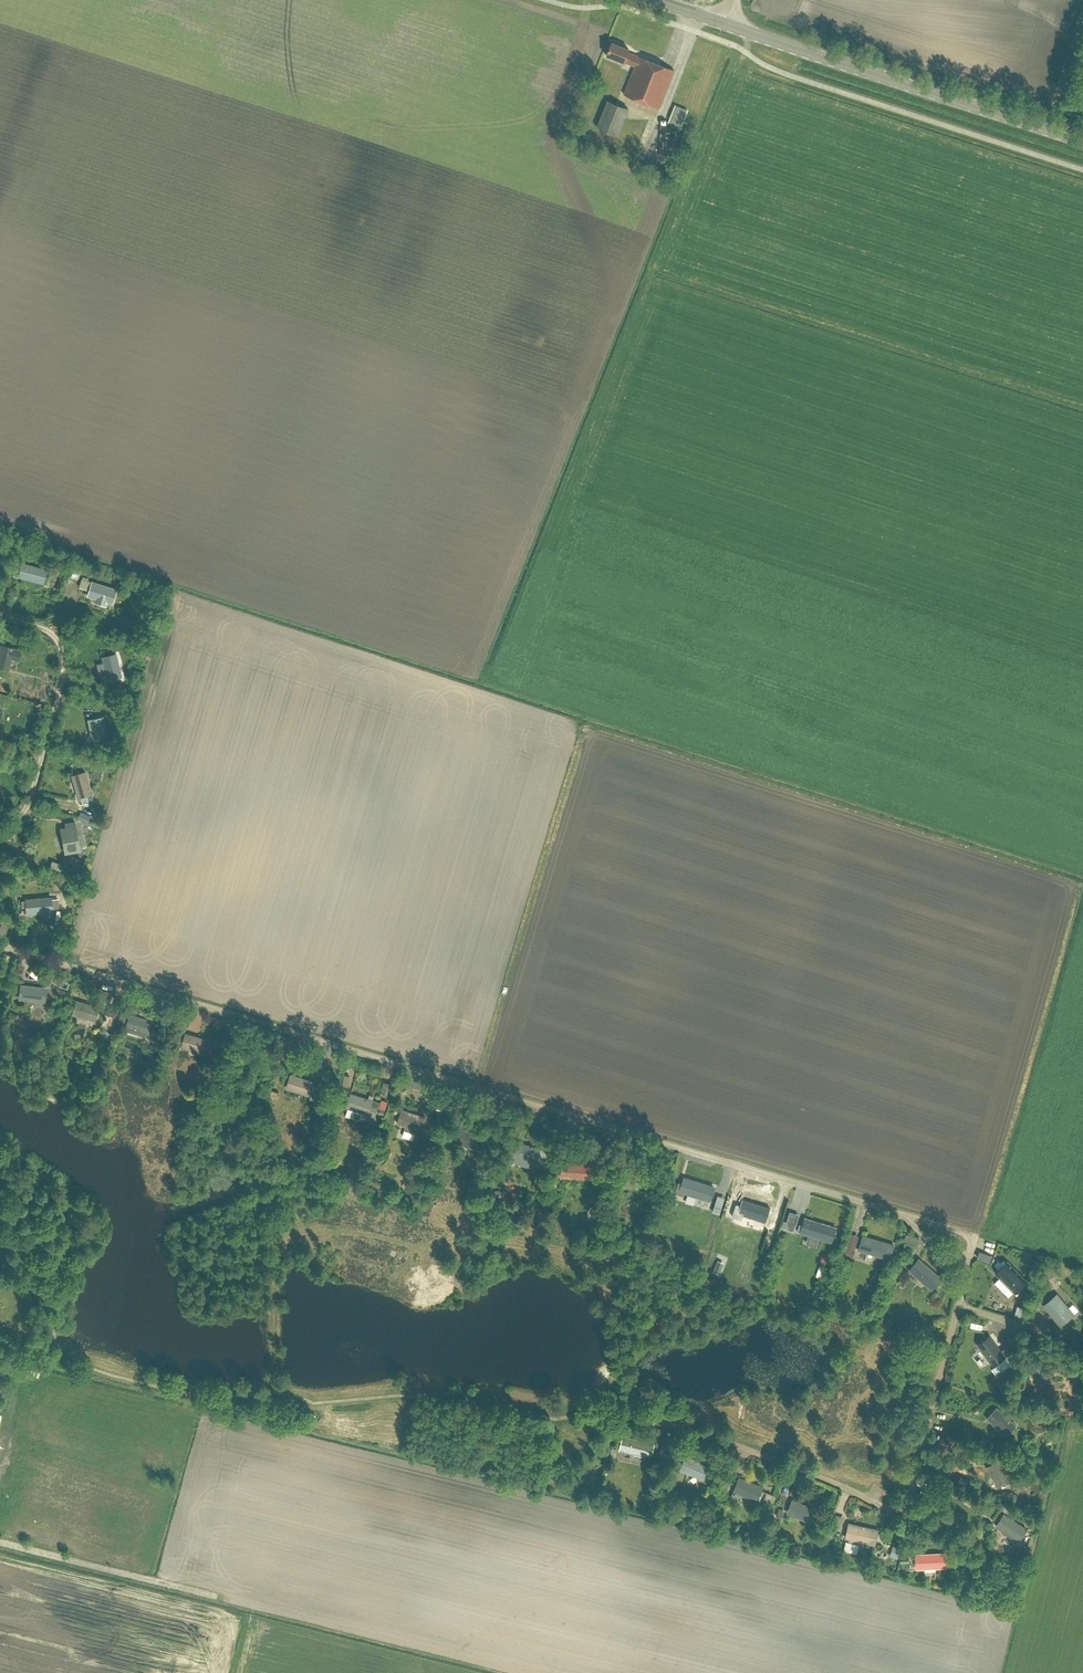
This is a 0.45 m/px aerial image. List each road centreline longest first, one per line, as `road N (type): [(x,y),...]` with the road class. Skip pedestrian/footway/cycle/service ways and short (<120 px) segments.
road 1 (residential): [(0,944),(907,1216)]
road 2 (track): [(615,1415),(516,1416),(404,1395),(202,1395),(88,1366),(55,1336),(27,1200),(0,1151)]
road 3 (residential): [(957,1306),(909,1500),(900,1508),(723,1440),(615,1415)]
road 4 (tertiary): [(1082,140),(722,24)]
road 5 (residential): [(0,829),(29,806),(64,664),(54,636),(0,617)]
road 6 (track): [(0,1541),(214,1593)]

